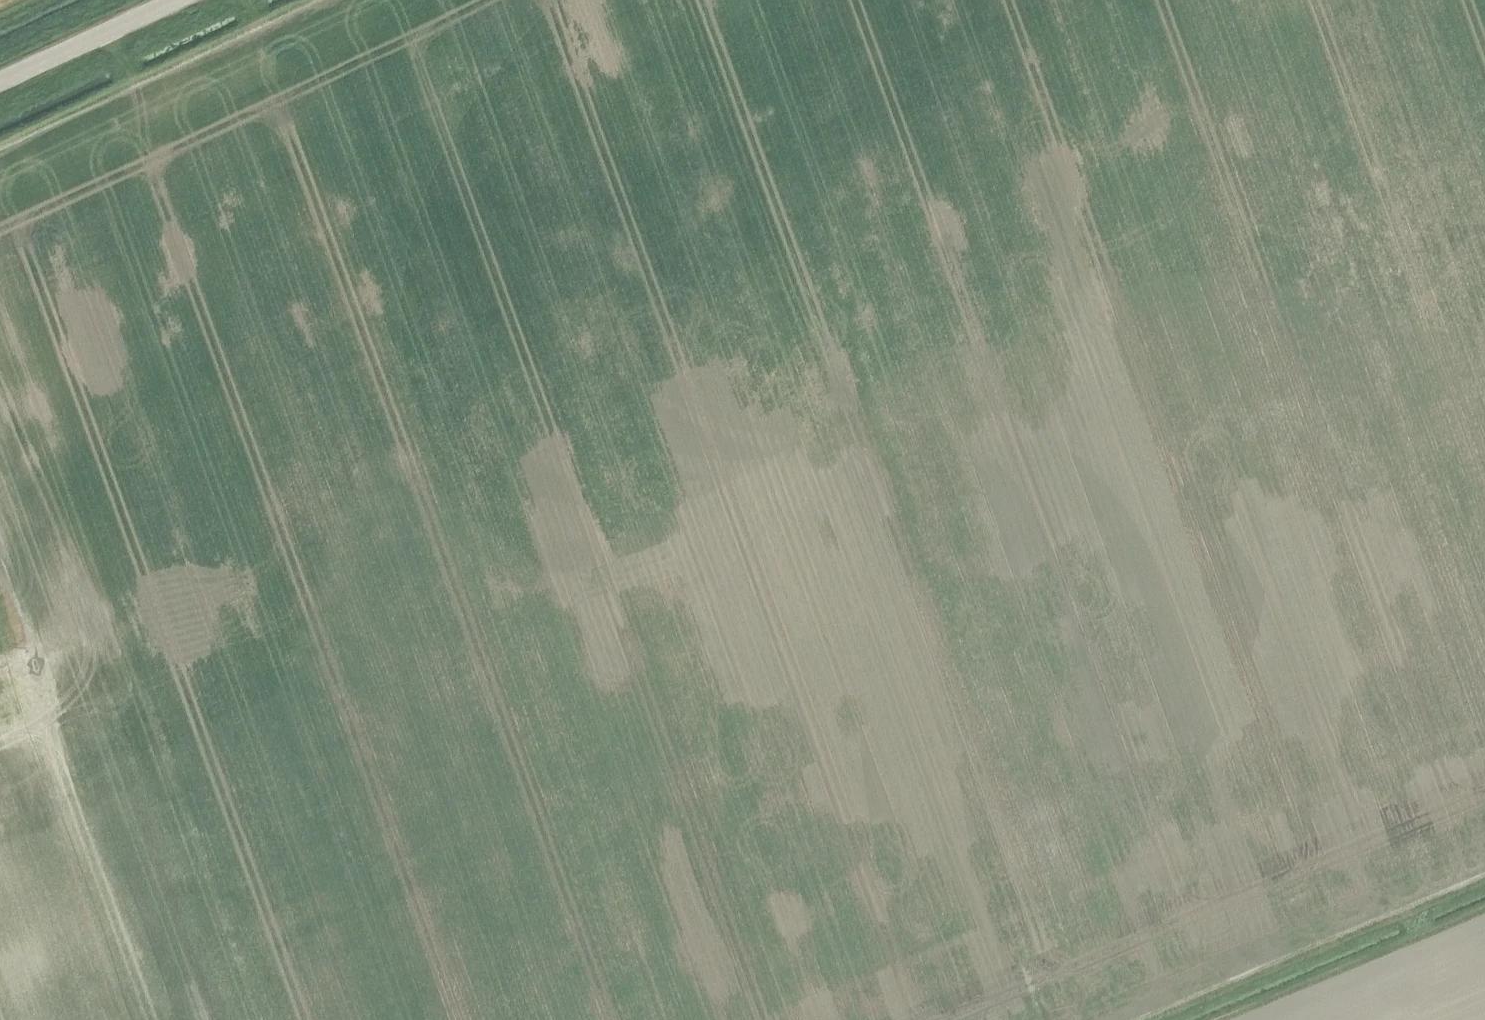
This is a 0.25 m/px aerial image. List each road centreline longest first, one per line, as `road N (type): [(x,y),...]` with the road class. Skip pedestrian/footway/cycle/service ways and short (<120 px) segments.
road 1 (tertiary): [(0,82),(177,0)]

